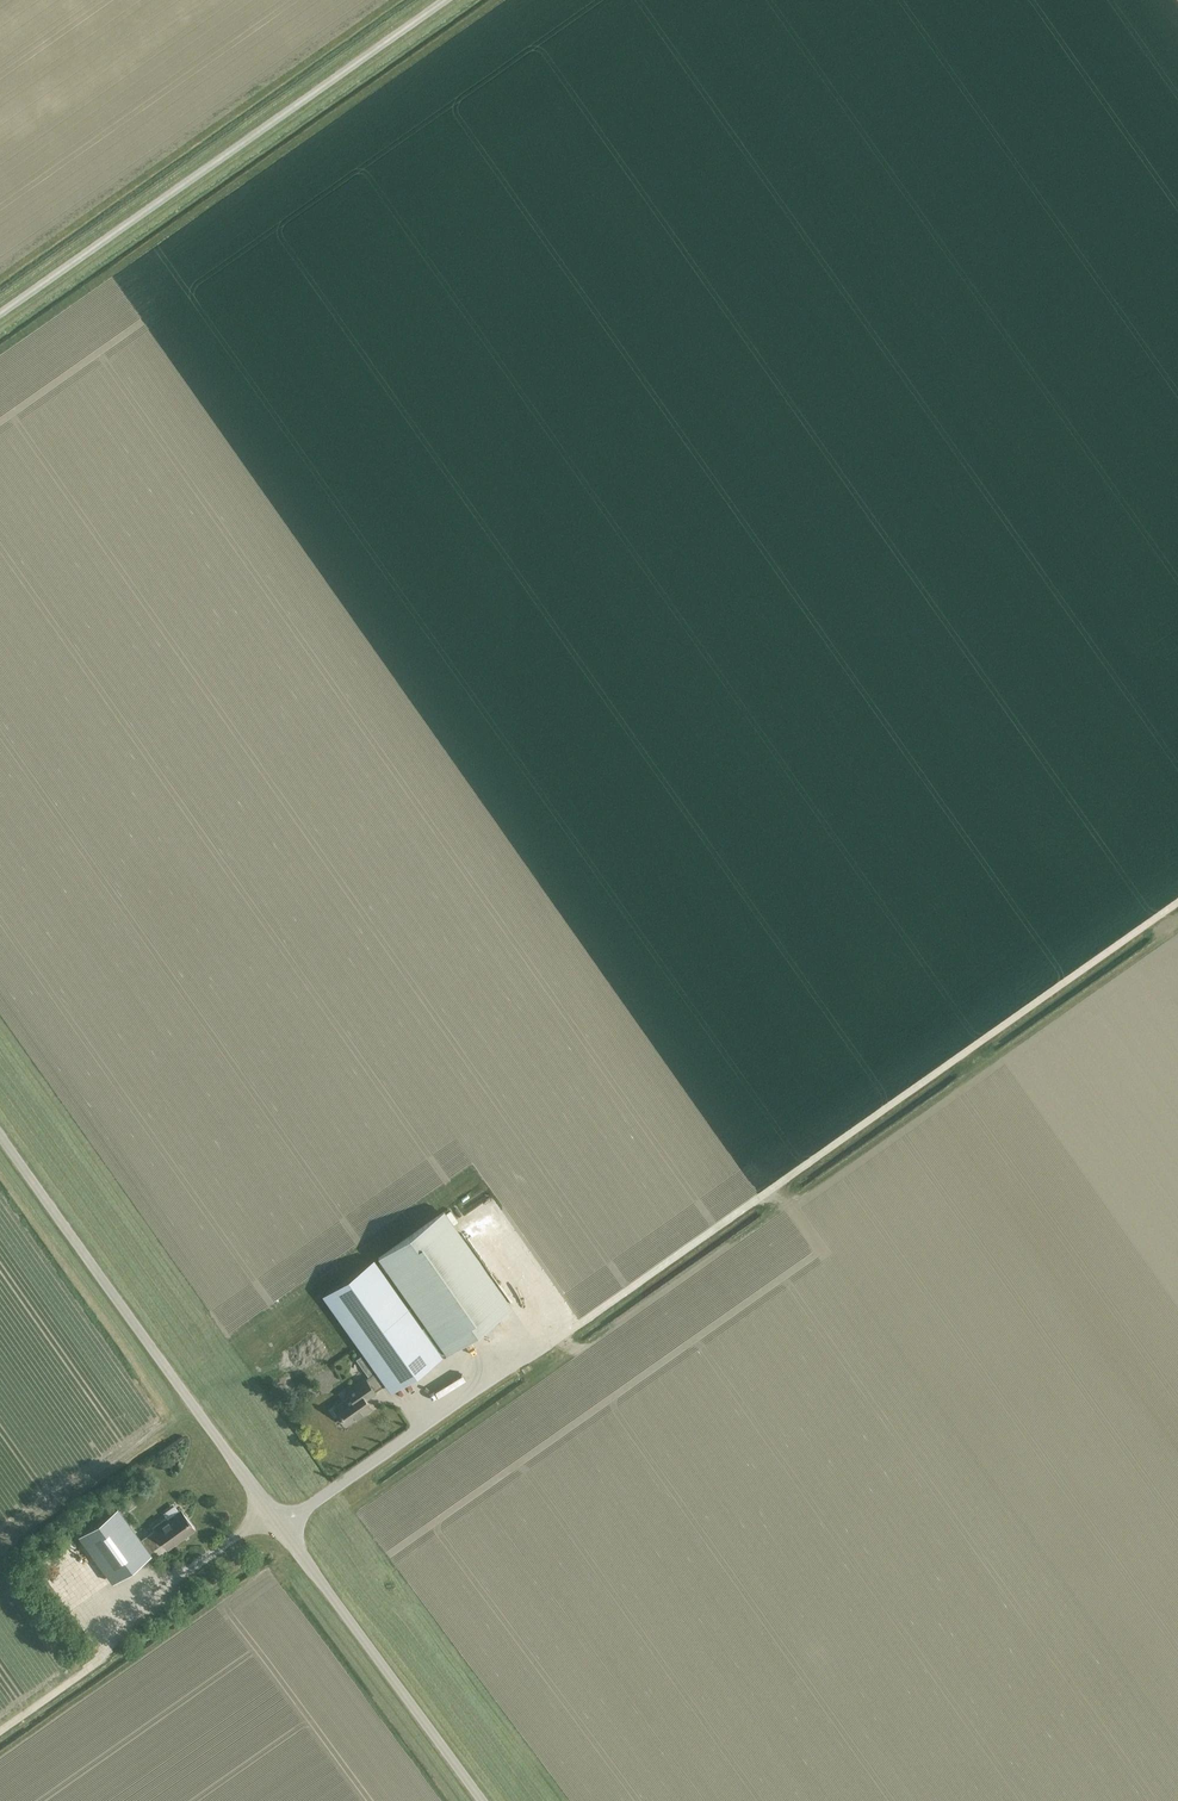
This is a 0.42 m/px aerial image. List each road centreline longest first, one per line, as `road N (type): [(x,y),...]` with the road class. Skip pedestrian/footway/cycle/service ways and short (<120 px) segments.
road 1 (unclassified): [(476,1800),(0,1135)]
road 2 (unclassified): [(0,312),(439,0)]

